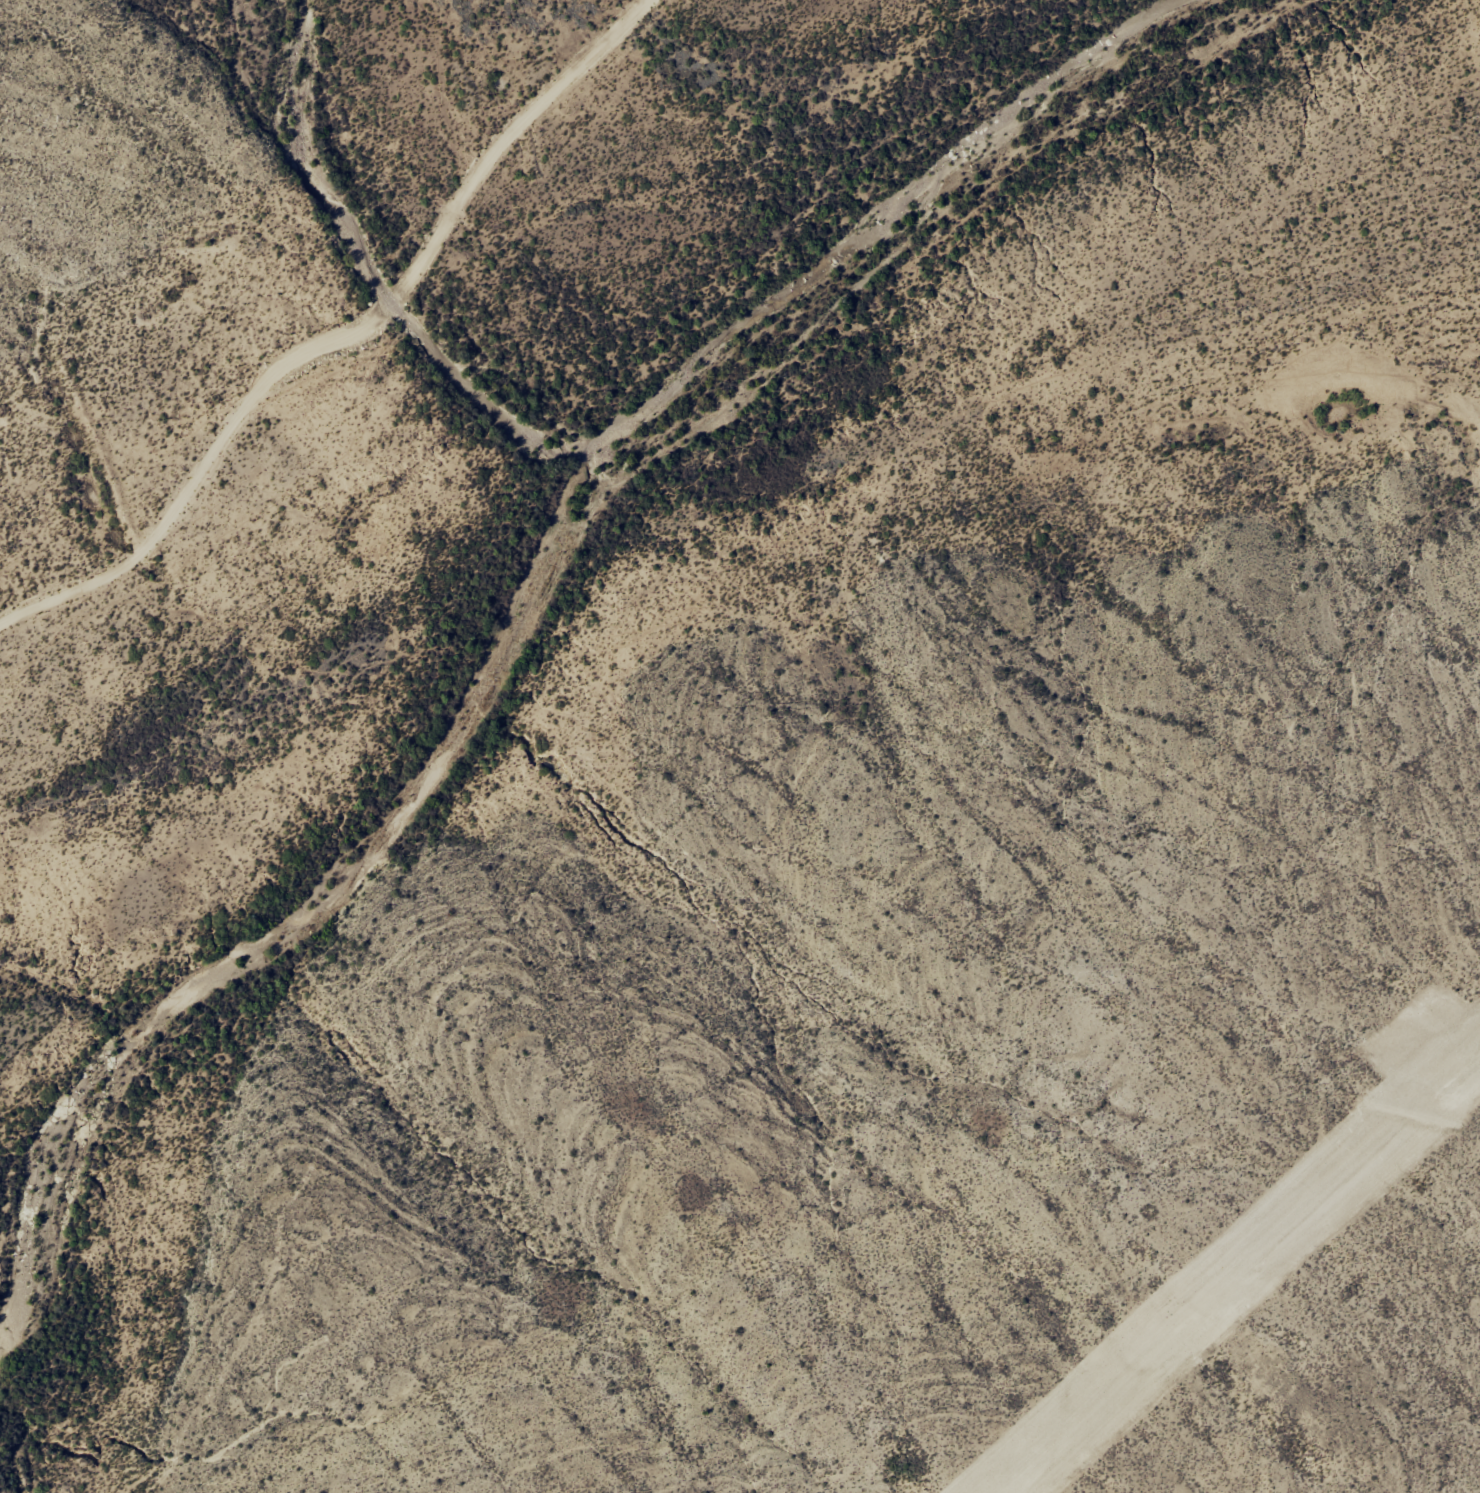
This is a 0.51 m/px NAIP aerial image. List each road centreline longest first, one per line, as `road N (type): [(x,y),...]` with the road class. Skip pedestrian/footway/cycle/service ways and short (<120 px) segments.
road 1 (track): [(0,685),(92,648),(225,529),(284,439),(445,298),(516,211),(541,147),(726,0)]

